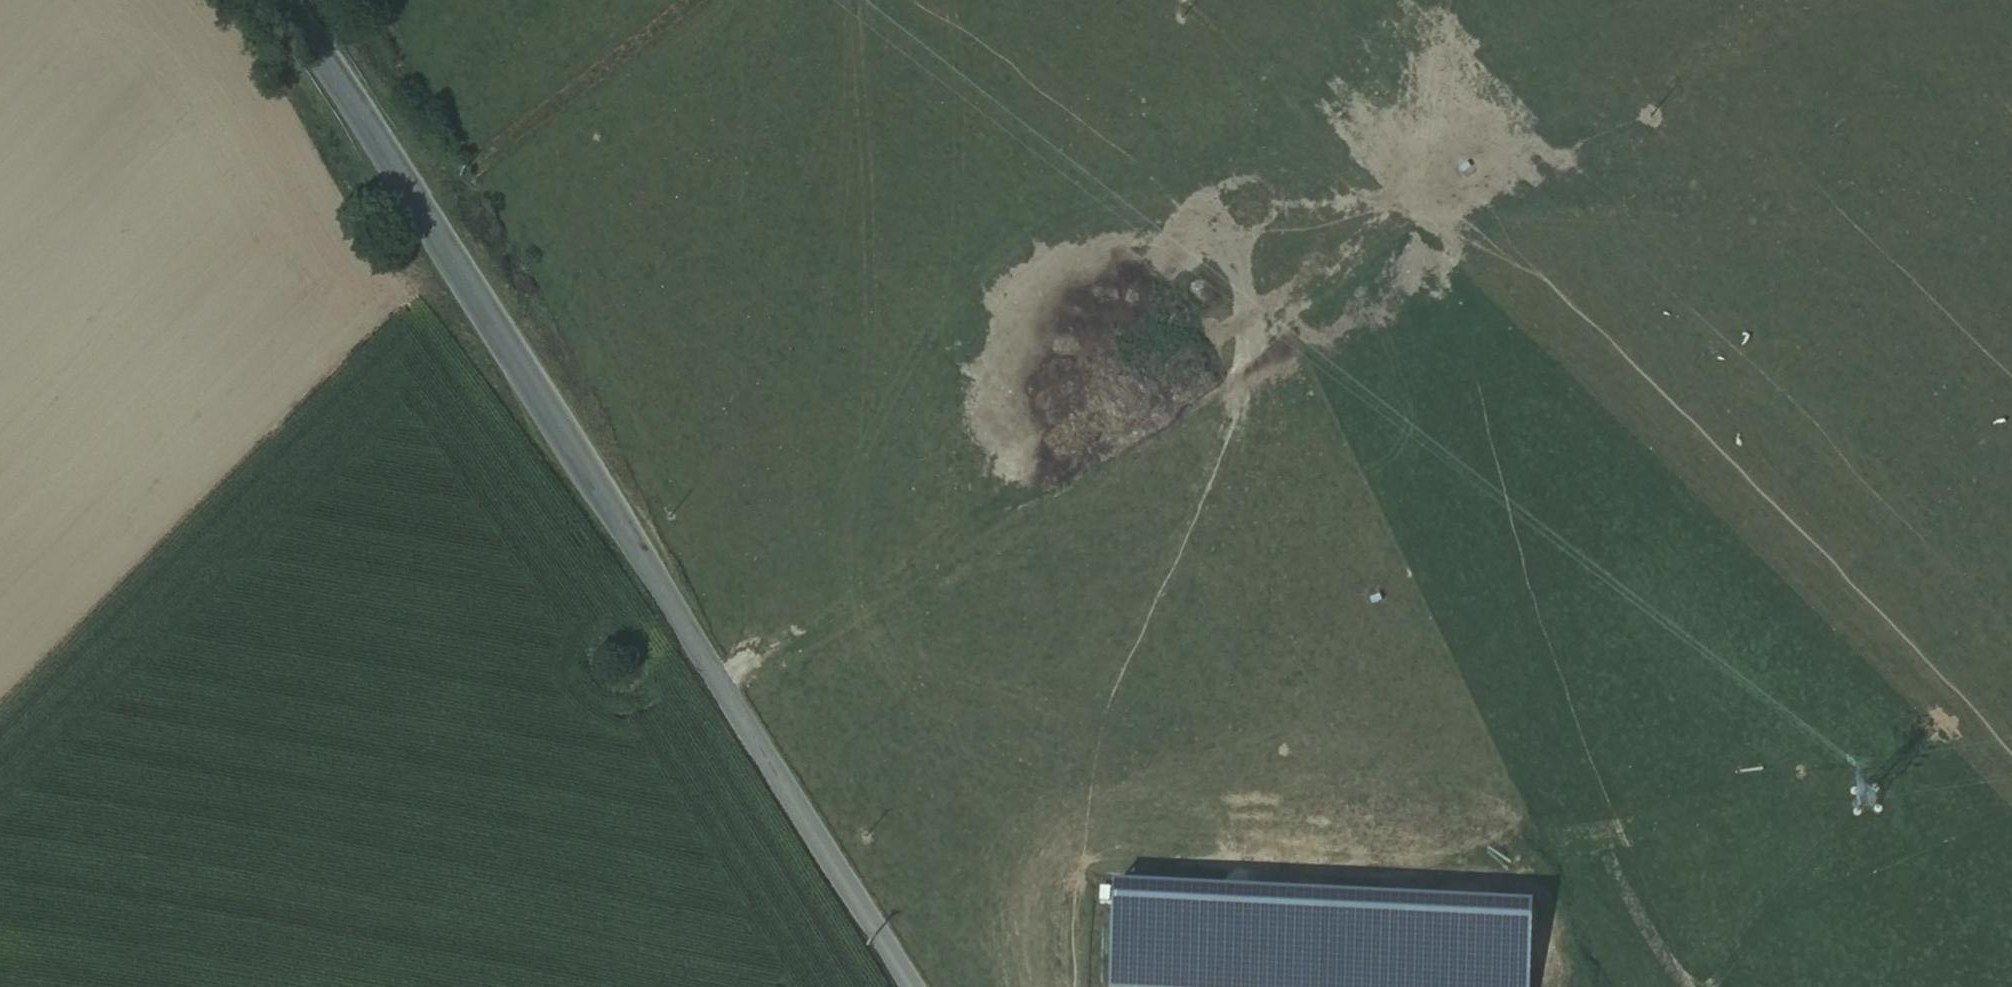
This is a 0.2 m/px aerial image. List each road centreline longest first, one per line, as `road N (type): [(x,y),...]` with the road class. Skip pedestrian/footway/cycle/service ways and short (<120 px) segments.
road 1 (tertiary): [(912,986),(635,545),(274,0)]

